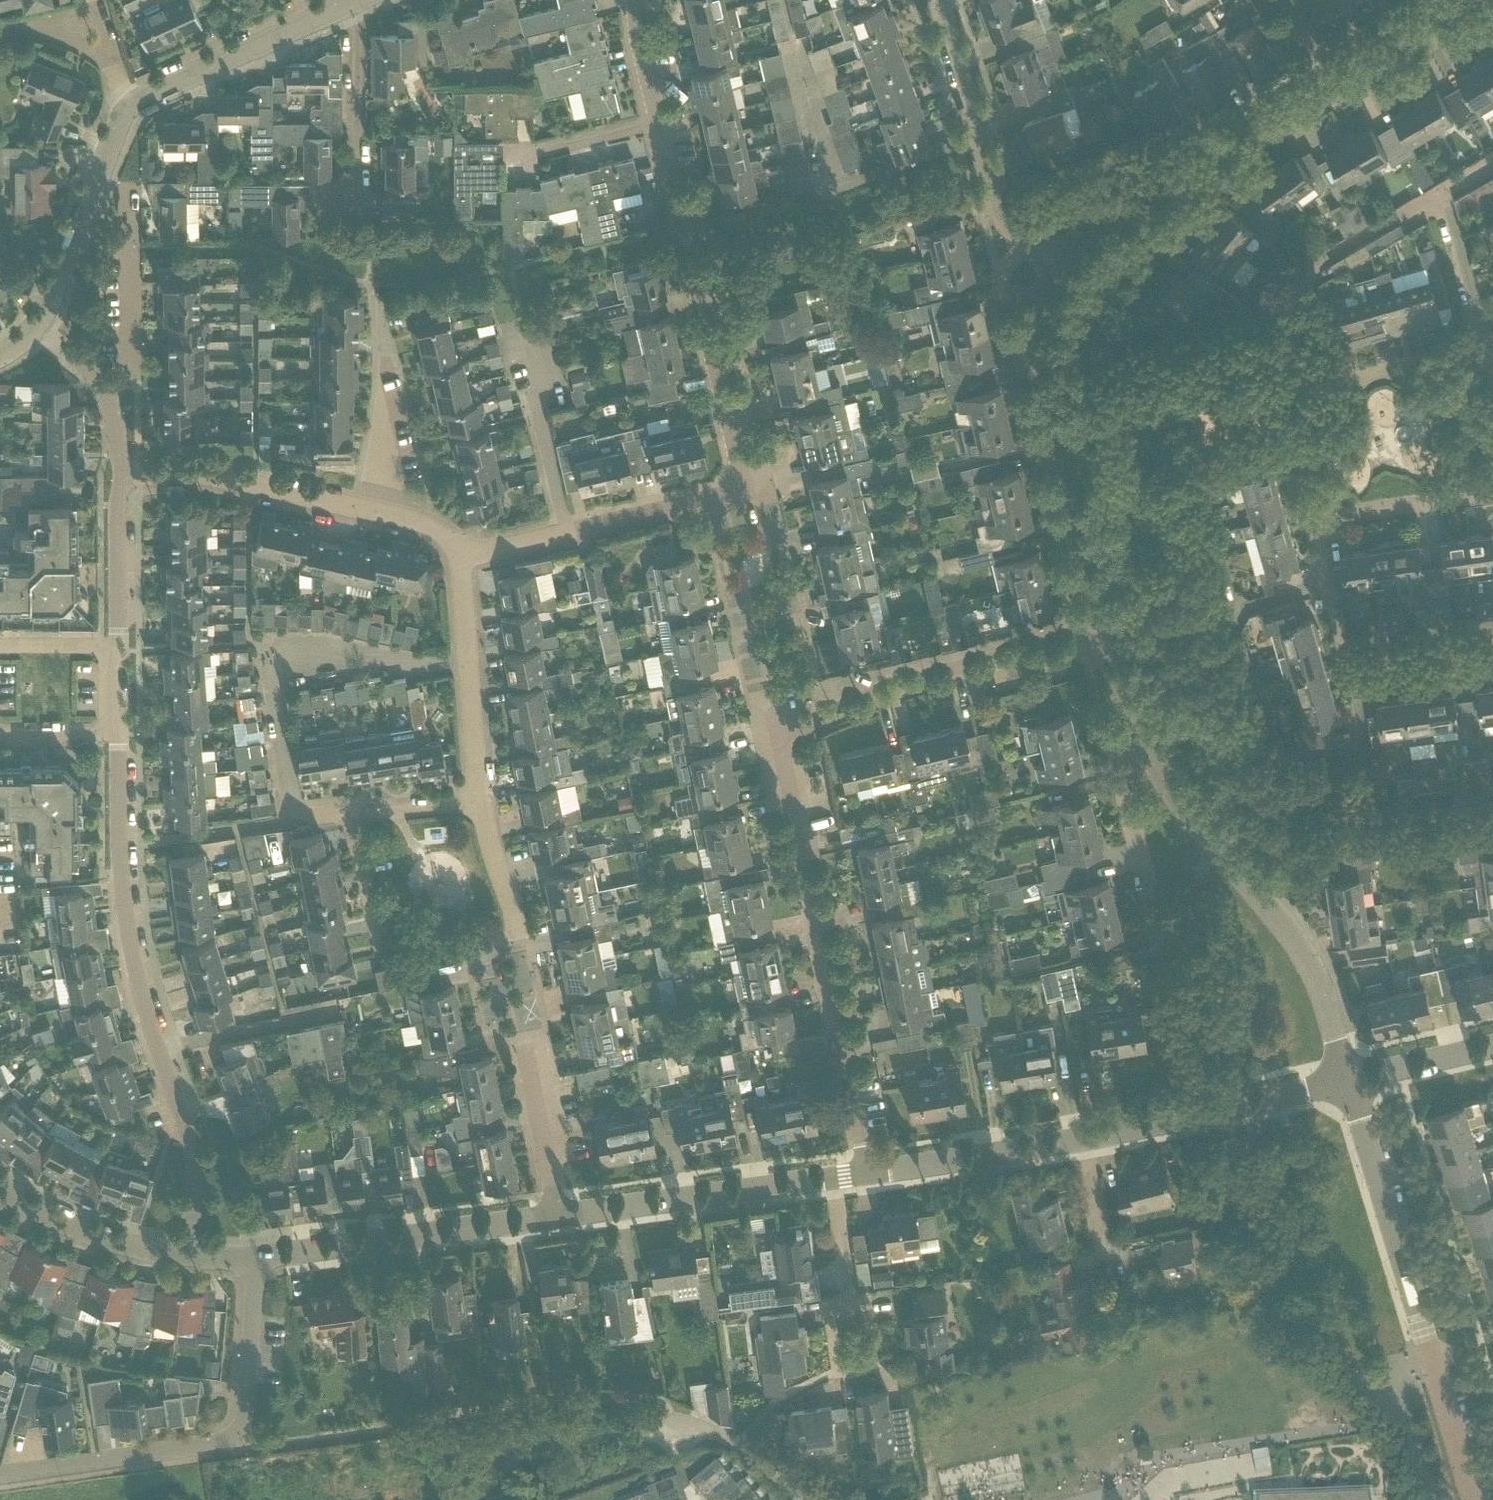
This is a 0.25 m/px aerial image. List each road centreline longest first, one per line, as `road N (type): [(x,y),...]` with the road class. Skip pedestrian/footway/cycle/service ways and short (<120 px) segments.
road 1 (residential): [(865,1174),(781,727)]
road 2 (residential): [(1475,1499),(1348,1076)]
road 3 (residential): [(254,1260),(239,1430),(228,1438),(0,1472)]
road 4 (residential): [(1348,1076),(1336,1013),(1285,922),(1178,795),(1139,734)]
road 5 (residential): [(1101,630),(1038,337),(1047,254)]
road 6 (residential): [(743,486),(660,119)]
road 7 (residential): [(781,727),(1101,630)]
road 8 (residential): [(1047,254),(1116,195),(1322,83)]
road 9 (residential): [(156,1051),(127,930),(118,732)]
road 10 (residential): [(254,1260),(559,1213)]
road 11 (residential): [(1047,254),(1018,237),(1005,208),(937,0)]
road 12 (residential): [(743,486),(467,553)]
road 13 (residential): [(559,1213),(837,1177)]
road 14 (residential): [(1080,1138),(1348,1076)]
road 15 (residential): [(387,516),(241,478),(120,466)]
road 16 (residential): [(559,1213),(524,995),(477,1005)]
road 17 (residential): [(1332,367),(1309,272),(1320,258),(1446,188)]
road 18 (residential): [(484,800),(464,660),(467,553)]
road 19 (residential): [(781,727),(782,685),(743,486)]
road 20 (residential): [(357,6),(133,102)]
road 21 (residential): [(109,388),(129,363),(131,248),(127,197),(100,170)]
road 22 (residential): [(323,204),(350,204),(362,195),(357,6)]
road 23 (residential): [(1181,938),(1167,938),(1126,789),(1139,734)]
road 24 (residential): [(387,516),(380,295)]
road 25 (residential): [(865,1174),(1080,1138)]
road 26 (residential): [(189,1253),(197,1171),(156,1051)]
road 27 (residential): [(0,1185),(121,1245),(189,1253)]
road 28 (residential): [(149,842),(348,811)]
road 29 (residential): [(838,1370),(850,1290),(837,1177)]
road 30 (unclassified): [(156,1051),(341,1007)]
road 31 (residential): [(466,947),(513,936),(484,800)]
road 32 (residential): [(1145,1303),(1142,1276),(1103,1241),(1080,1138)]
road 33 (residential): [(1317,519),(1492,493)]
road 34 (residential): [(1205,444),(1275,431),(1300,453),(1317,519)]
road 35 (residential): [(117,638),(120,466)]
road 36 (residential): [(1332,367),(1350,383),(1492,343)]
road 37 (residential): [(100,170),(35,326)]
road 38 (residential): [(0,45),(86,40),(108,53),(133,102)]
road 39 (residential): [(1492,342),(1446,188)]
road 40 (residential): [(1349,668),(1317,519)]
road 41 (residential): [(384,959),(348,811)]
road 42 (residential): [(1322,83),(1445,0)]
road 43 (residential): [(1348,1076),(1492,1042)]
road 44 (residential): [(517,153),(660,119)]
road 45 (residential): [(1492,649),(1349,668)]
road 46 (residential): [(1293,757),(1353,745),(1361,720),(1349,668)]
road 47 (residential): [(348,811),(484,800)]
road 48 (residential): [(660,119),(635,0)]

